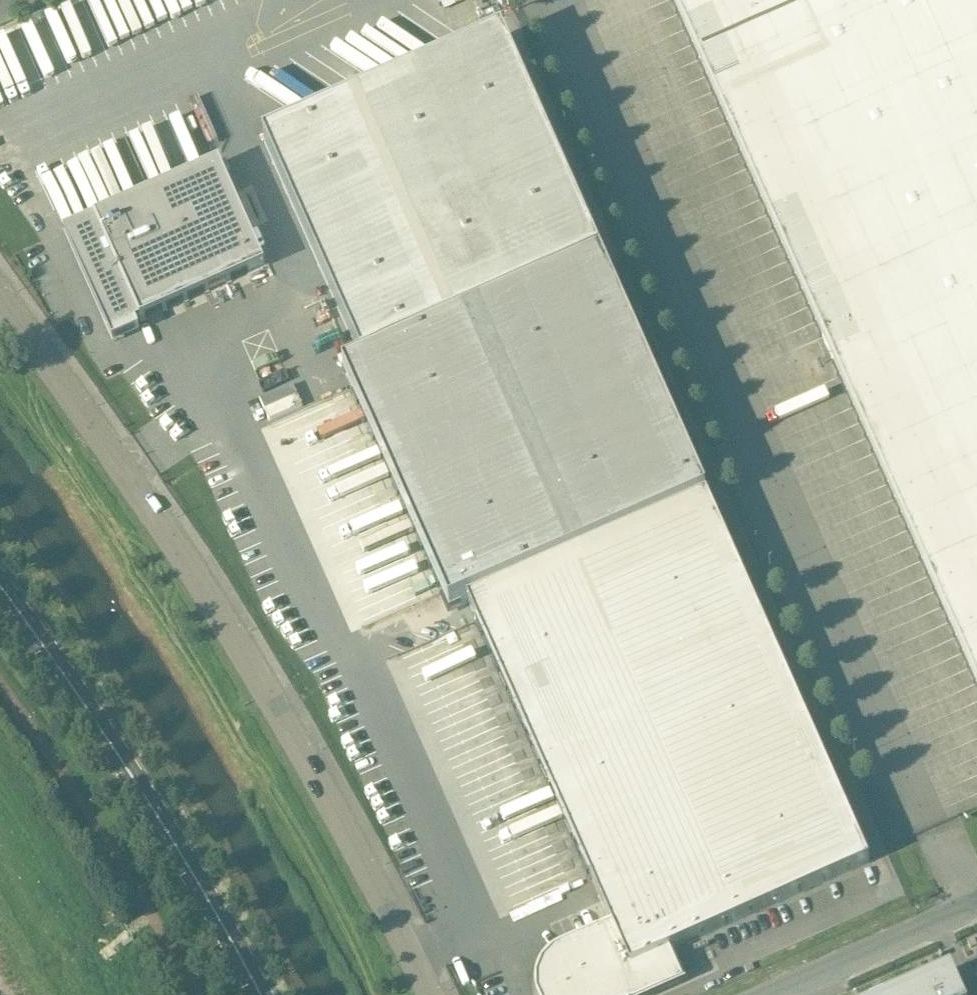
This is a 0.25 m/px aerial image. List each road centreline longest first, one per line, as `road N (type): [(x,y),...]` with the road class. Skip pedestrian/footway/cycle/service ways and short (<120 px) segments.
road 1 (unclassified): [(428,994),(346,833),(224,626),(0,301)]
road 2 (tertiary): [(267,994),(0,591)]
road 3 (unclassified): [(780,994),(976,908)]

